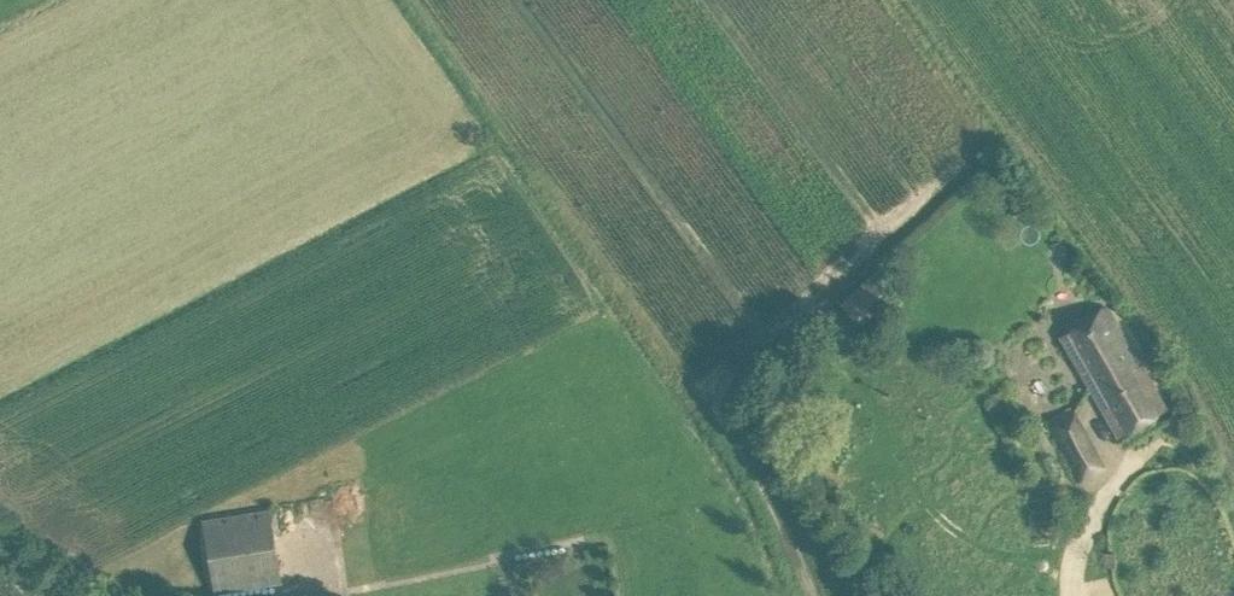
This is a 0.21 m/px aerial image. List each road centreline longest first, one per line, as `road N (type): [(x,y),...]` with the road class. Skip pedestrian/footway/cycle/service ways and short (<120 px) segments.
road 1 (track): [(821,595),(787,509),(719,405)]

